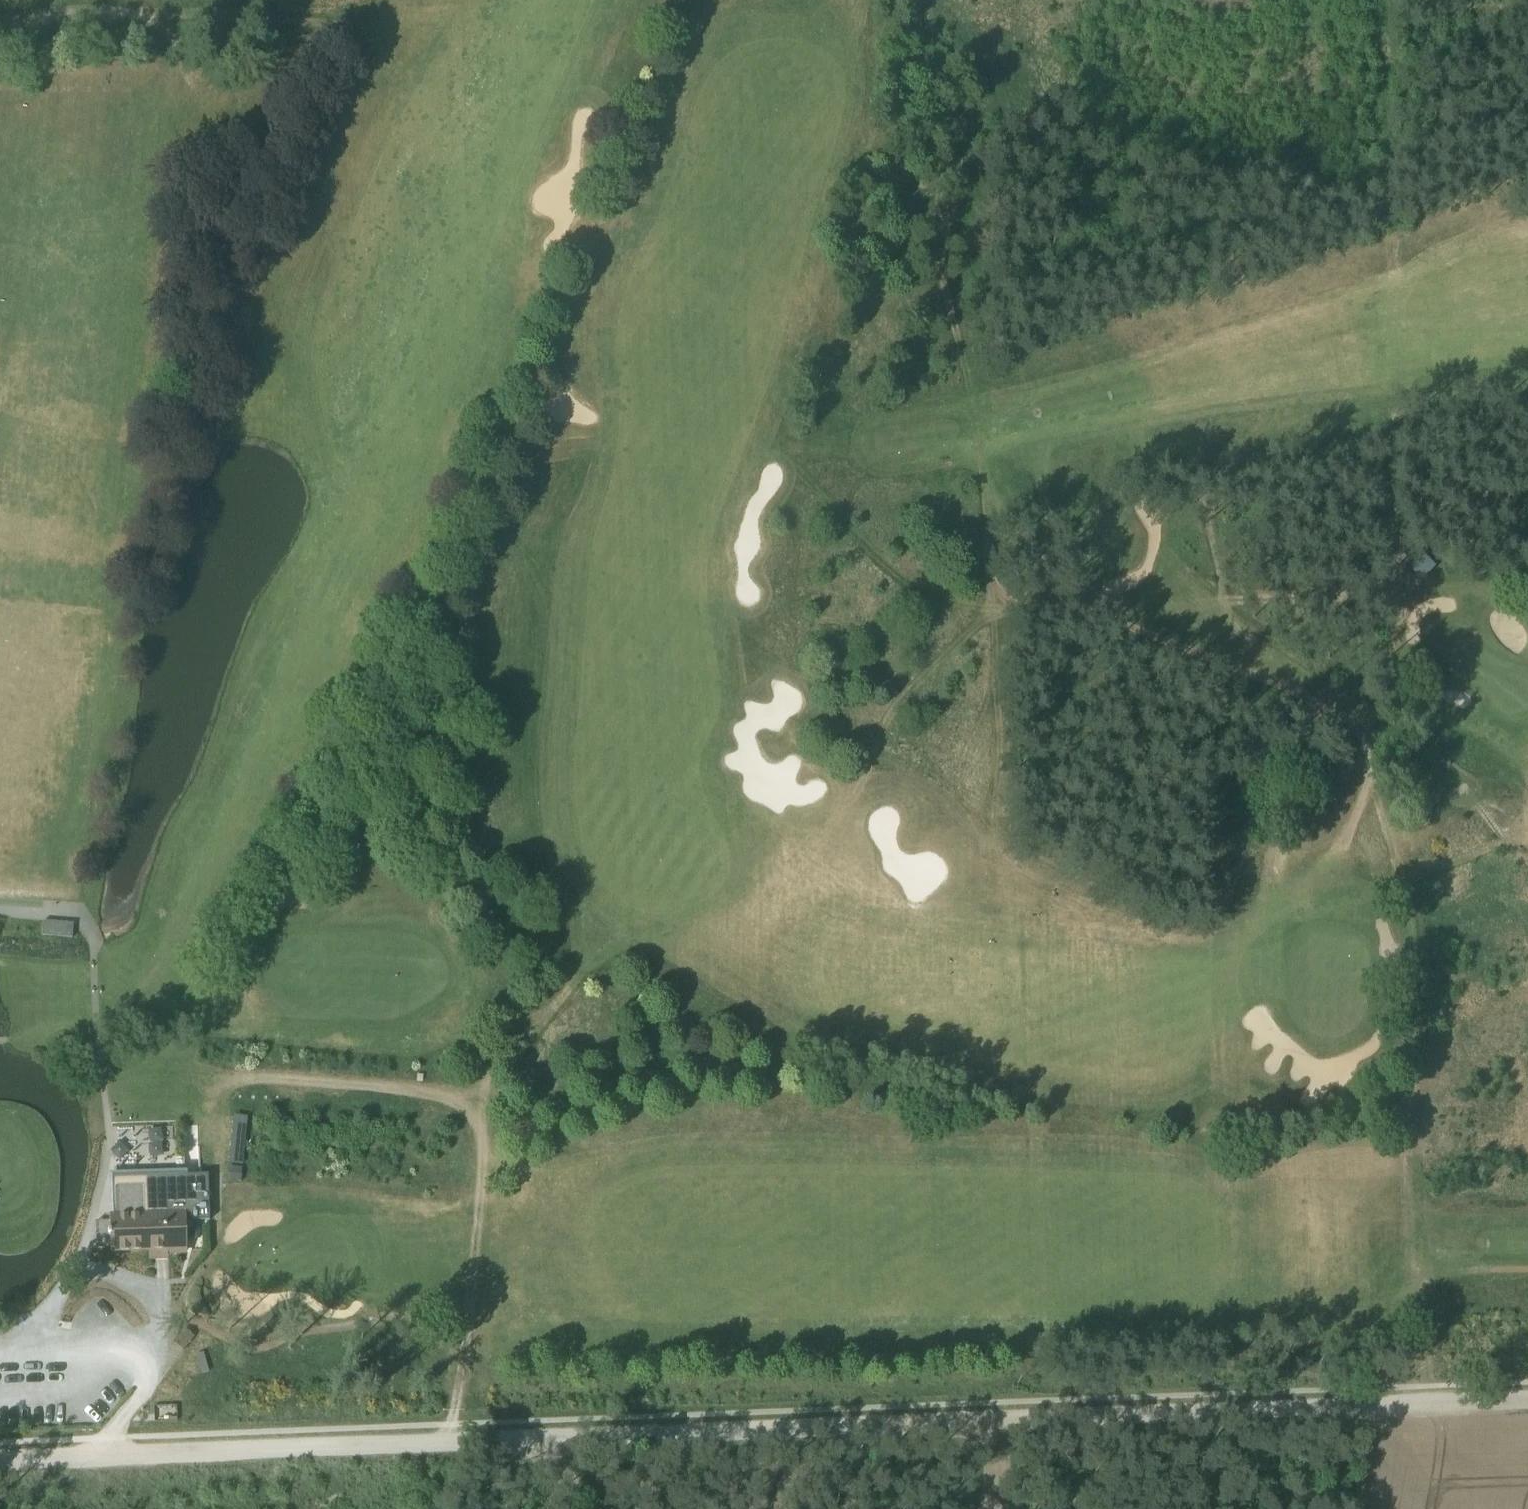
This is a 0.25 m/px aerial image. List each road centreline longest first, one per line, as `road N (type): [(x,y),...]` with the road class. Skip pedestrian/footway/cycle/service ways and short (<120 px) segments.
road 1 (track): [(0,1460),(1527,1401)]

